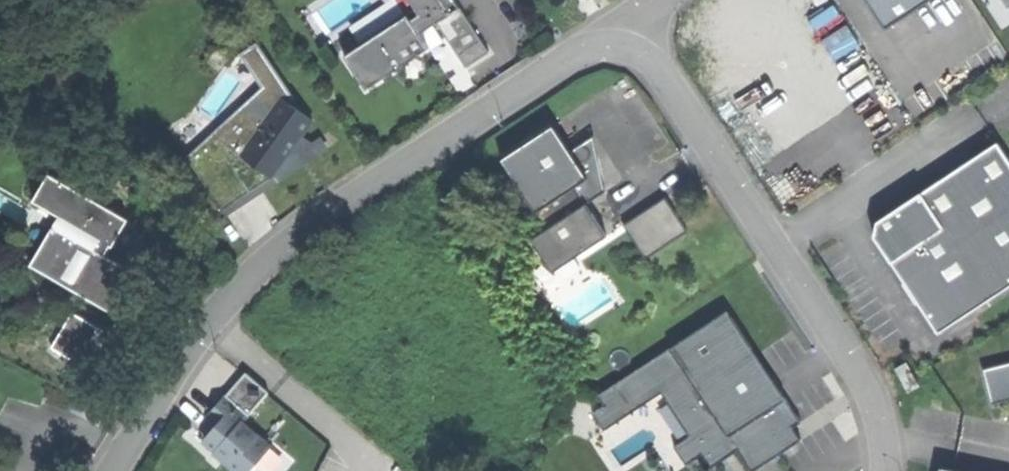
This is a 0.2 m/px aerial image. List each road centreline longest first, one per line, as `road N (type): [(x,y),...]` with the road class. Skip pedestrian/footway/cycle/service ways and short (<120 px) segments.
road 1 (unclassified): [(123,470),(229,306),(349,196),(624,22)]
road 2 (unclassified): [(624,22),(879,402),(887,470)]

